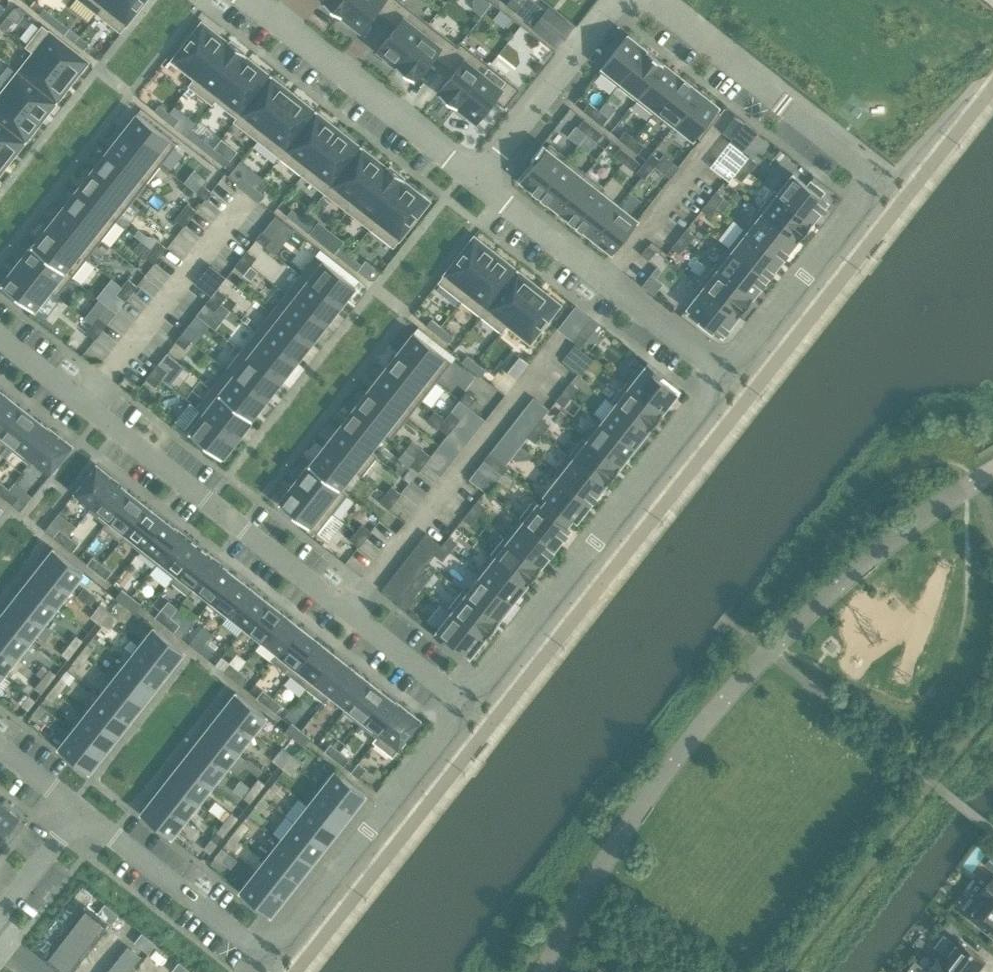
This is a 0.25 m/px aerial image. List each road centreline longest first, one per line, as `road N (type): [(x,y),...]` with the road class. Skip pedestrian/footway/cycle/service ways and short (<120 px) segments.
road 1 (residential): [(452,692),(0,338)]
road 2 (residential): [(80,807),(253,945),(282,938),(446,728),(452,692)]
road 3 (residential): [(452,692),(478,687),(706,403),(712,357)]
road 4 (residential): [(481,179),(712,357)]
road 5 (residential): [(651,0),(880,179)]
road 6 (residential): [(252,0),(481,179)]
road 7 (residential): [(712,357),(754,337),(880,179)]
road 8 (residential): [(481,179),(622,0)]
road 9 (residential): [(80,807),(0,908)]

